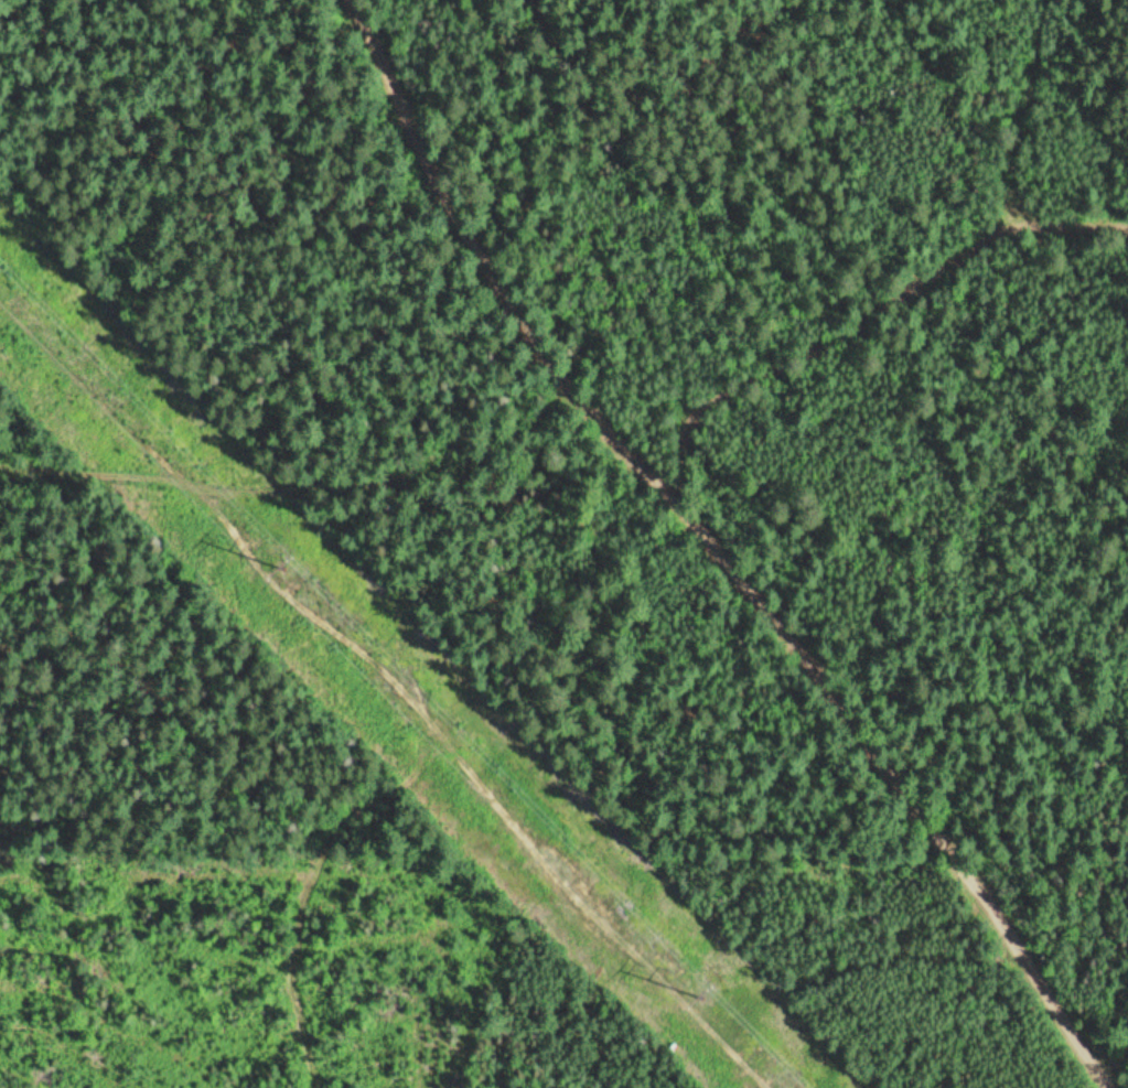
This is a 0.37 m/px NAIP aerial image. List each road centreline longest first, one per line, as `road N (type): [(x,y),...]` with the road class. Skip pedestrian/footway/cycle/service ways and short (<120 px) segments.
road 1 (residential): [(1122,1087),(758,550),(595,389),(464,226),(361,0)]
road 2 (residential): [(758,550),(794,534),(1127,260)]

